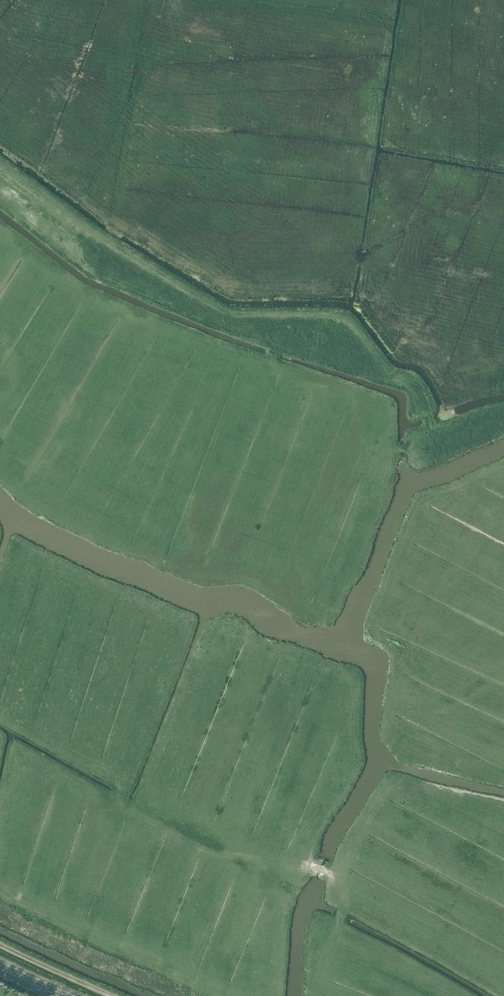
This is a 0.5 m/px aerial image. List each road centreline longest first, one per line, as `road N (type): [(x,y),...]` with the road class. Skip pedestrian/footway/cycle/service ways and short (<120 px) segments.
road 1 (track): [(0,946),(111,995)]

